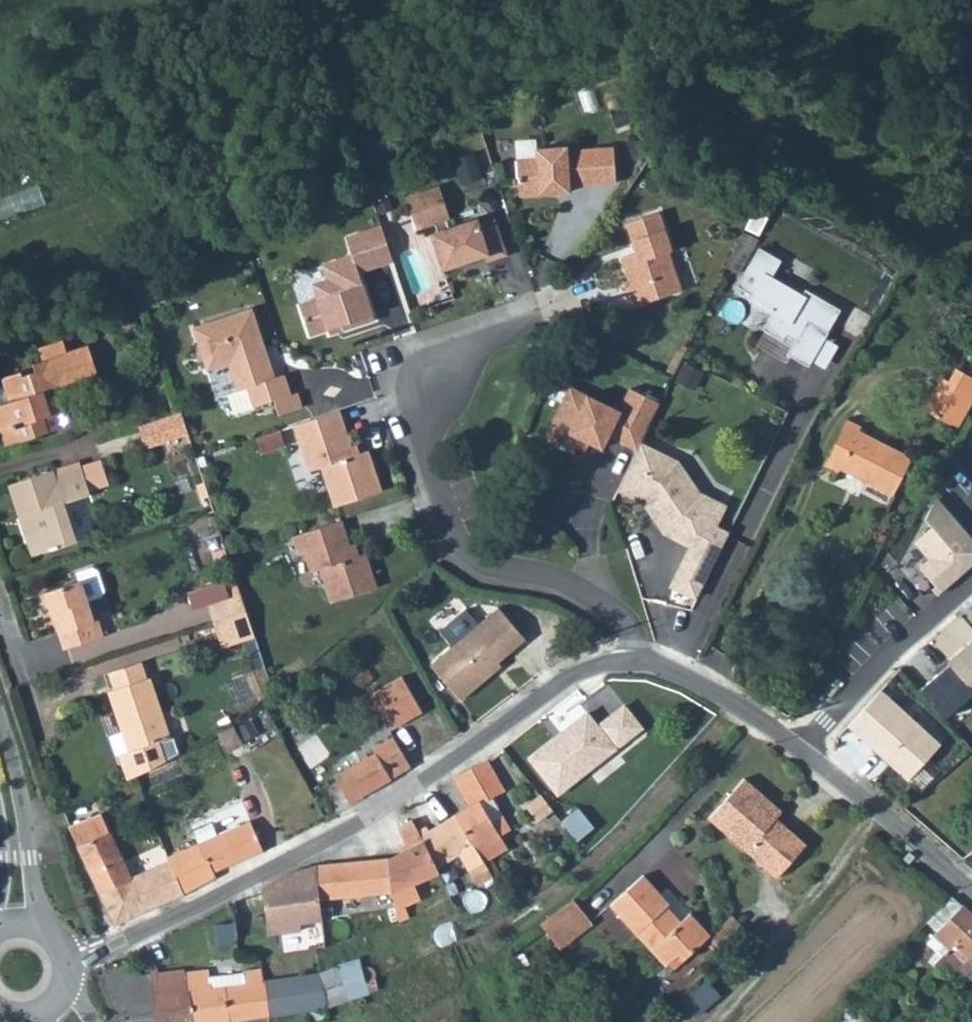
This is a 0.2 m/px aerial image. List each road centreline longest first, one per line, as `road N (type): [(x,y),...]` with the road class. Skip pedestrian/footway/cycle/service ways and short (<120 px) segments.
road 1 (residential): [(62,957),(249,876),(427,781),(517,704),(582,668),(639,657)]
road 2 (residential): [(558,300),(425,347),(407,373),(403,405),(457,547),(492,569),(560,583),(626,622),(639,657)]
road 3 (residential): [(798,751),(900,637),(971,576)]
road 4 (residential): [(798,751),(893,820),(971,892)]
road 5 (residential): [(639,657),(737,706),(798,751)]
road 6 (secondary): [(0,763),(24,925)]
road 7 (track): [(708,1021),(748,981),(786,916)]

